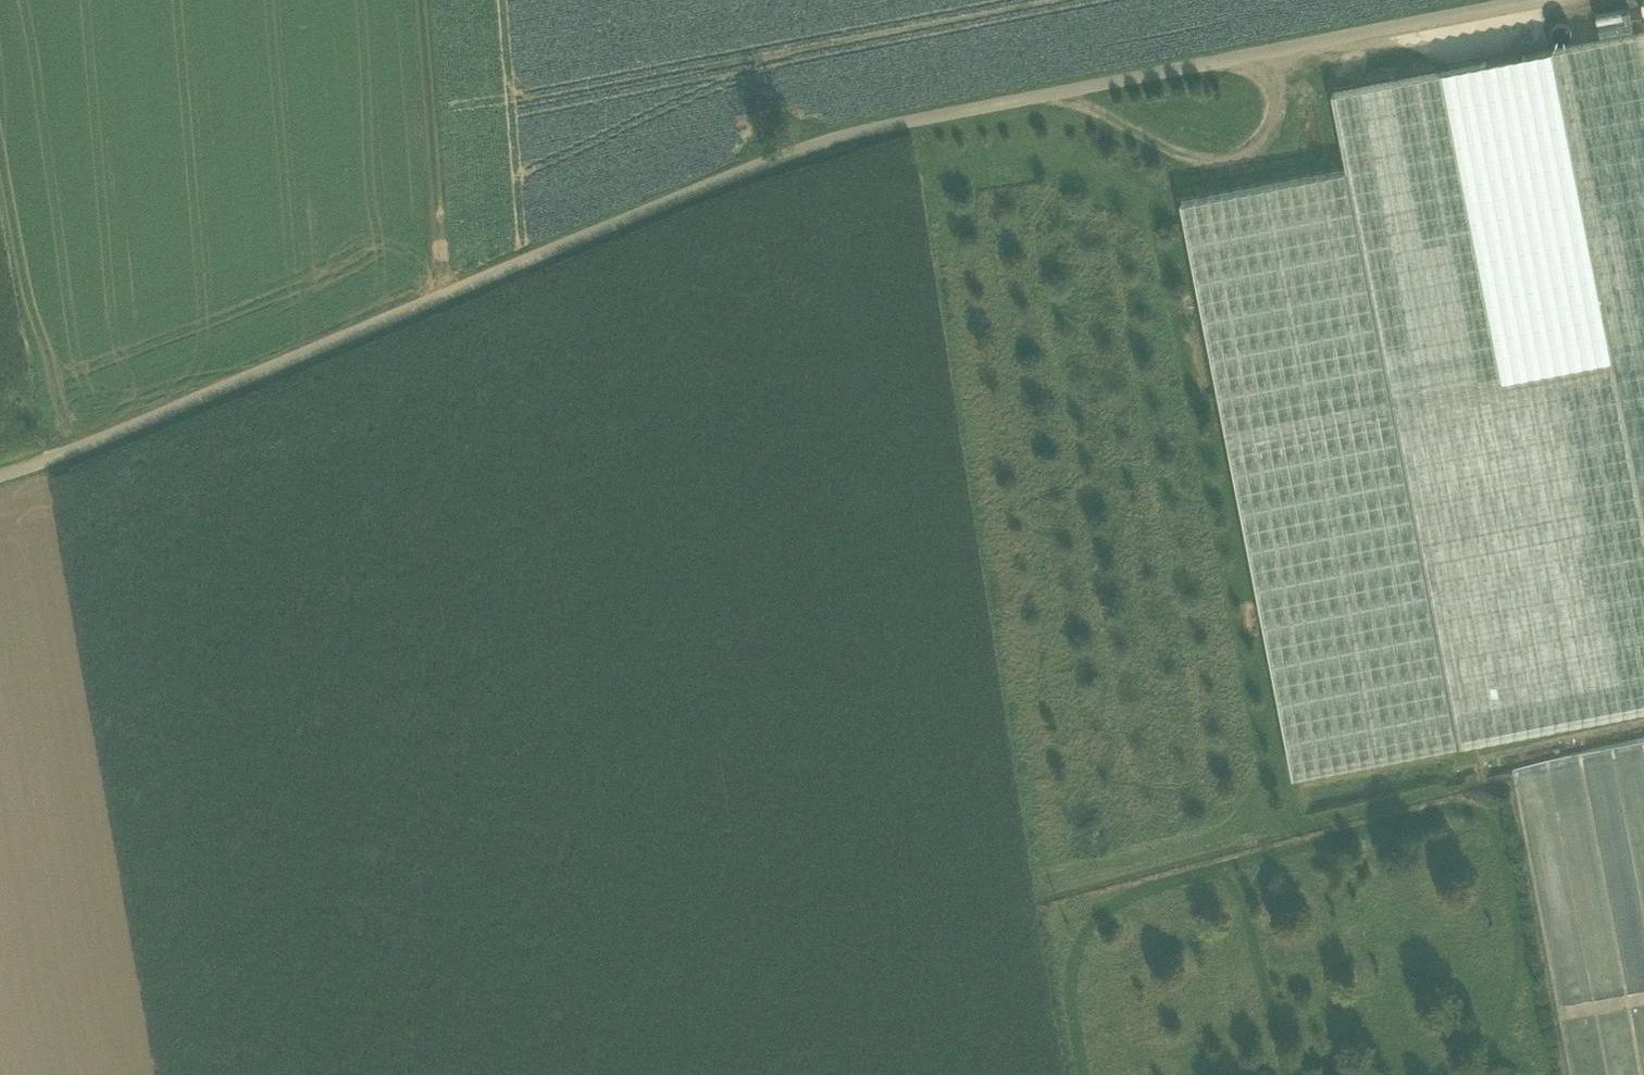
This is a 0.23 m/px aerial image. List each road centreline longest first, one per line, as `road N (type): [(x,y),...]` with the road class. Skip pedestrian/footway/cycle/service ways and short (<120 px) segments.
road 1 (unclassified): [(1504,0),(1225,53),(749,166),(0,476)]

